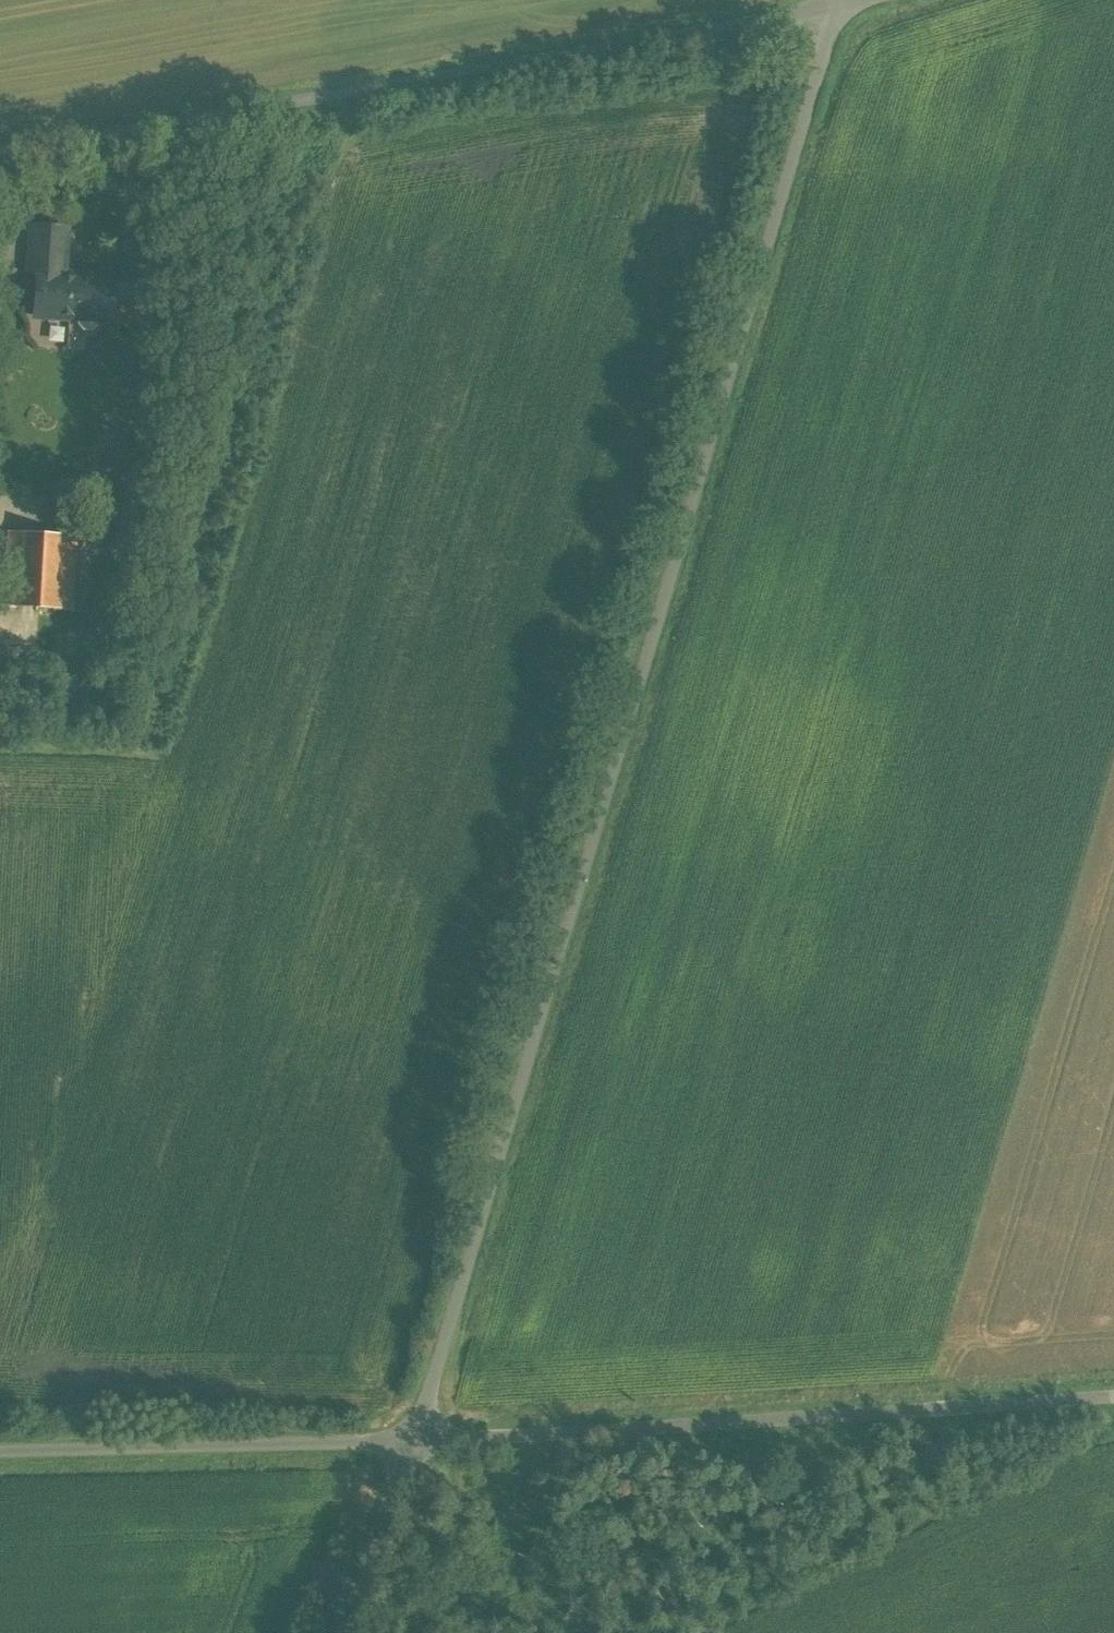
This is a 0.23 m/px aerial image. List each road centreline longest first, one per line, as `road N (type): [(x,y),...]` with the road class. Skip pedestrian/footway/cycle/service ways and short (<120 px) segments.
road 1 (unclassified): [(838,2),(411,1438)]
road 2 (unclassified): [(838,2),(0,145)]
road 3 (unclassified): [(411,1438),(1113,1398)]
road 4 (unclassified): [(0,1446),(411,1438)]
road 5 (unclassified): [(411,1438),(344,1632)]

